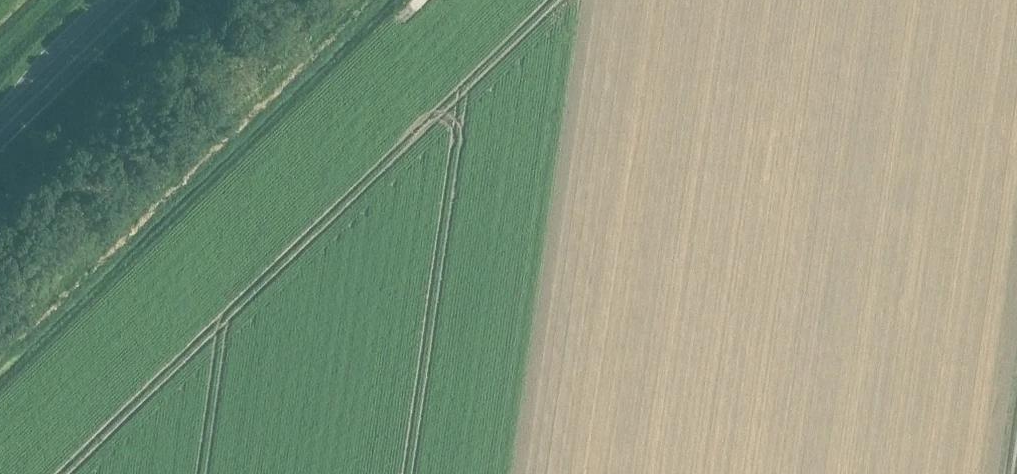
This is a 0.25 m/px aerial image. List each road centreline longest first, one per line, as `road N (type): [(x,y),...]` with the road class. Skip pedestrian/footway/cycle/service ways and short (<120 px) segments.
road 1 (trunk): [(0,132),(137,0)]

